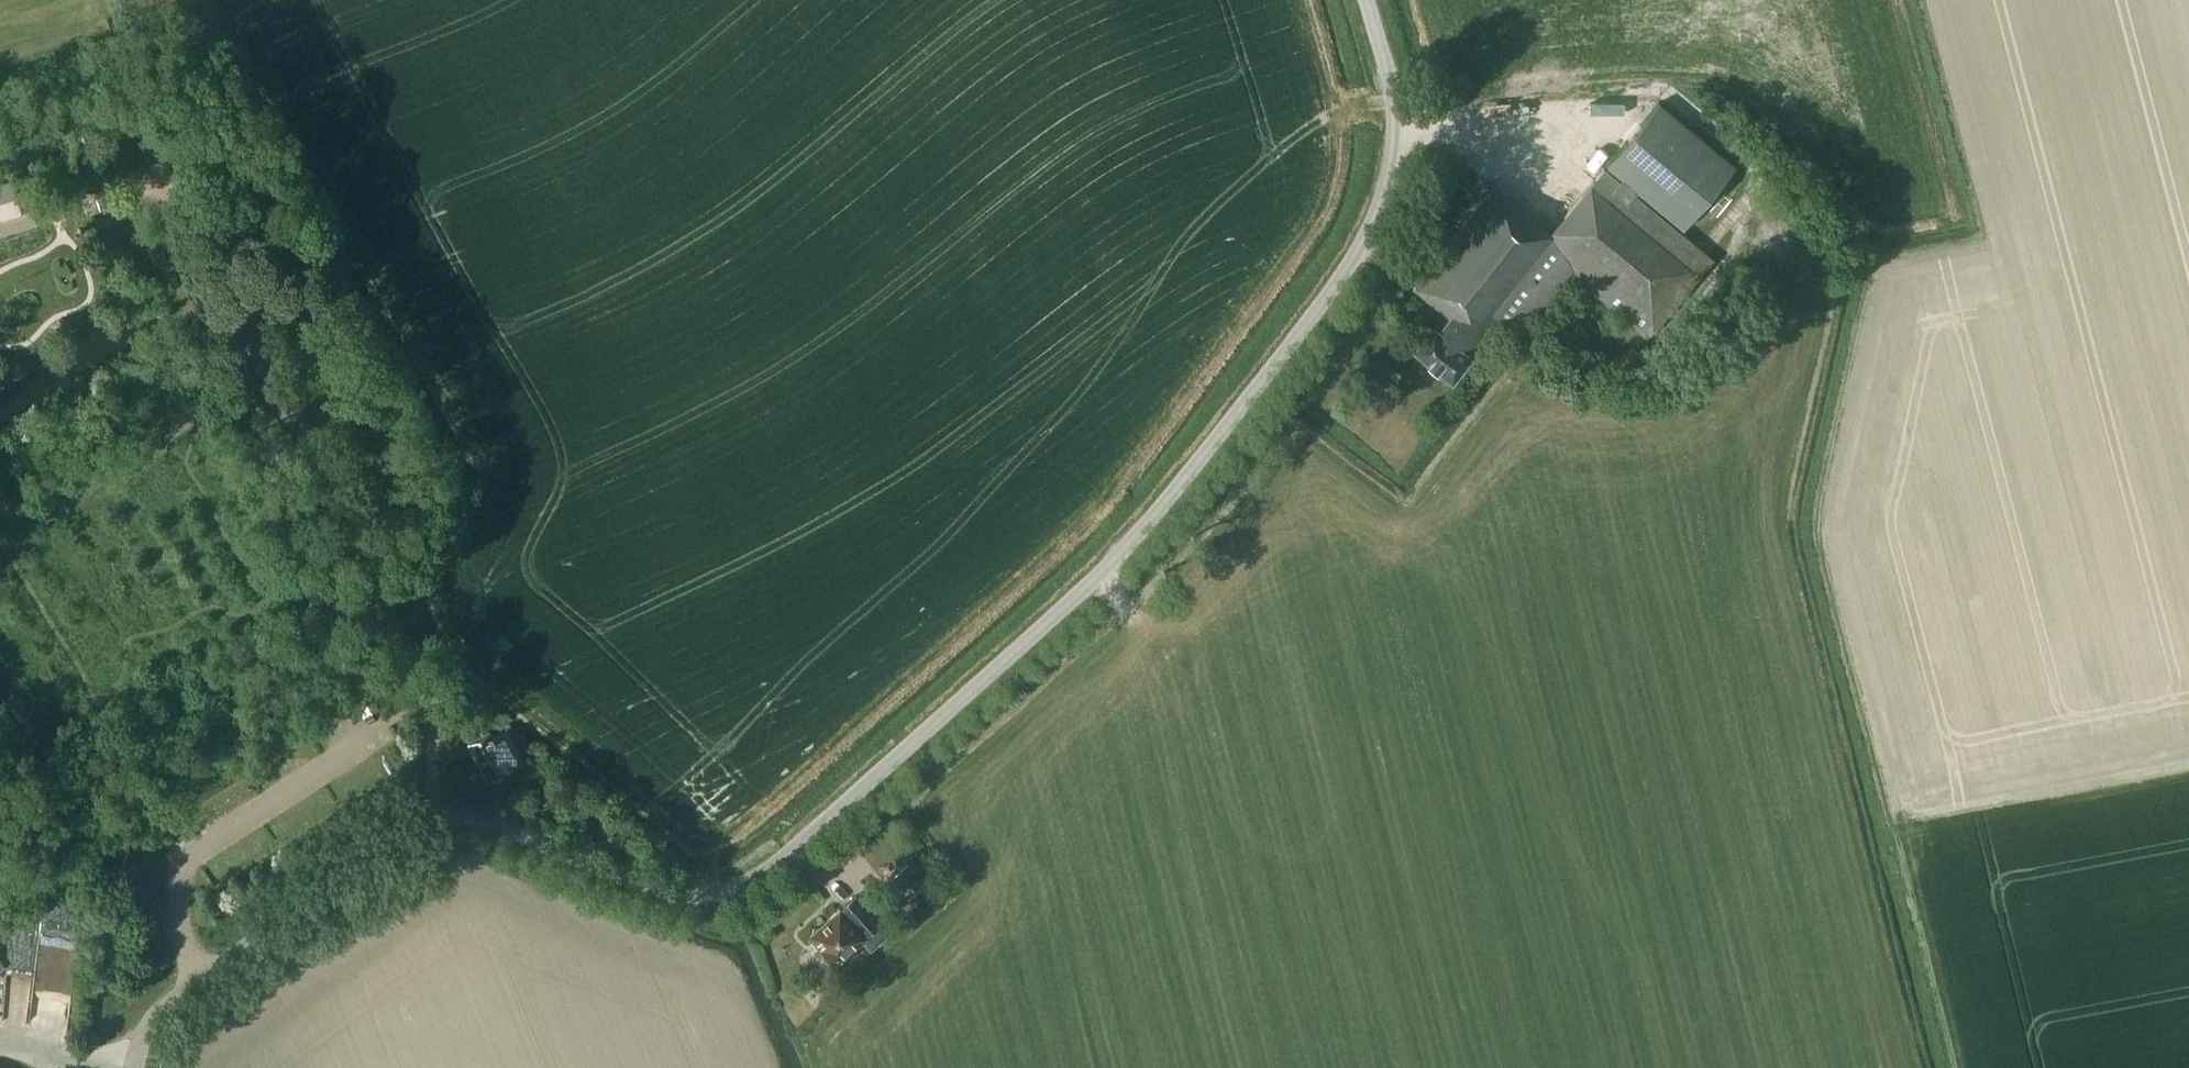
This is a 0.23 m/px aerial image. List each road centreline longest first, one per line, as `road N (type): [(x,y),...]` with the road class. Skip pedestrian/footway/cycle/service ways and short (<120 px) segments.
road 1 (unclassified): [(129,1067),(164,1006),(410,826),(435,815),(466,817),(663,891),(734,888),(771,866),(1098,577),(1354,257),(1390,172),(1395,116),(1369,0)]

